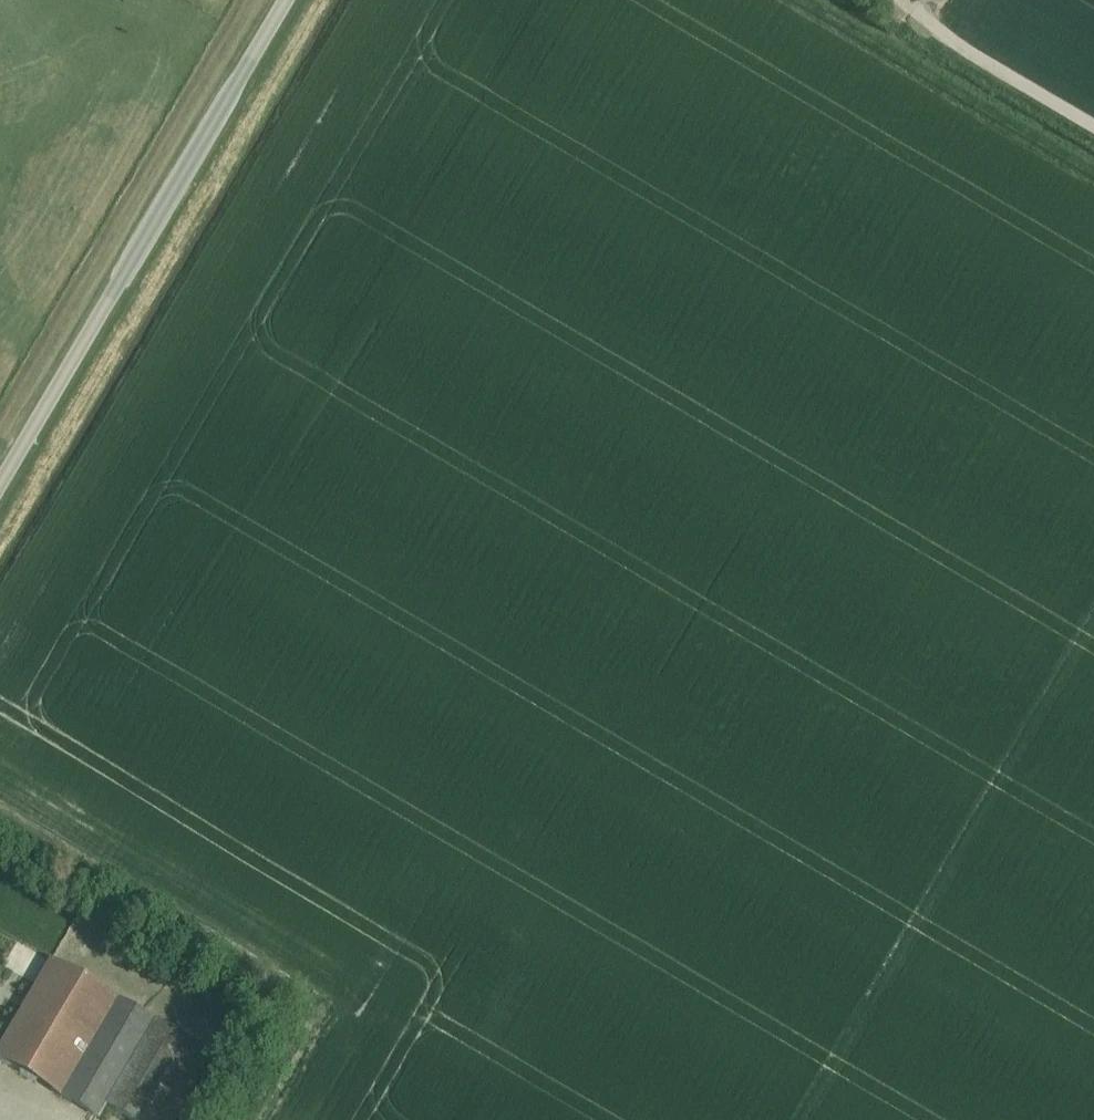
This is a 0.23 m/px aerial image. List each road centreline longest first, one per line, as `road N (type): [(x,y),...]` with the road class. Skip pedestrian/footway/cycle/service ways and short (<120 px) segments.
road 1 (unclassified): [(0,482),(286,0)]

